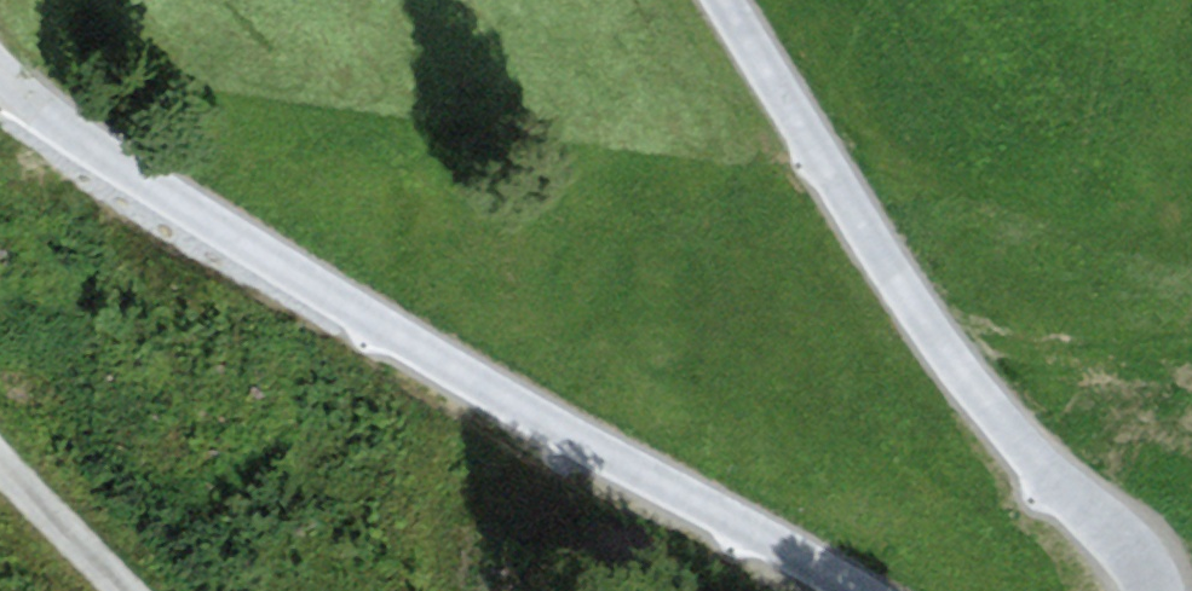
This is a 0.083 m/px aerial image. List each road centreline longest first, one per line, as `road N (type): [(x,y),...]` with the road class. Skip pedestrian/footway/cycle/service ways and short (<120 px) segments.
road 1 (track): [(0,70),(87,148),(873,590)]
road 2 (track): [(1138,590),(890,270),(726,0)]
road 3 (track): [(0,459),(124,590)]

